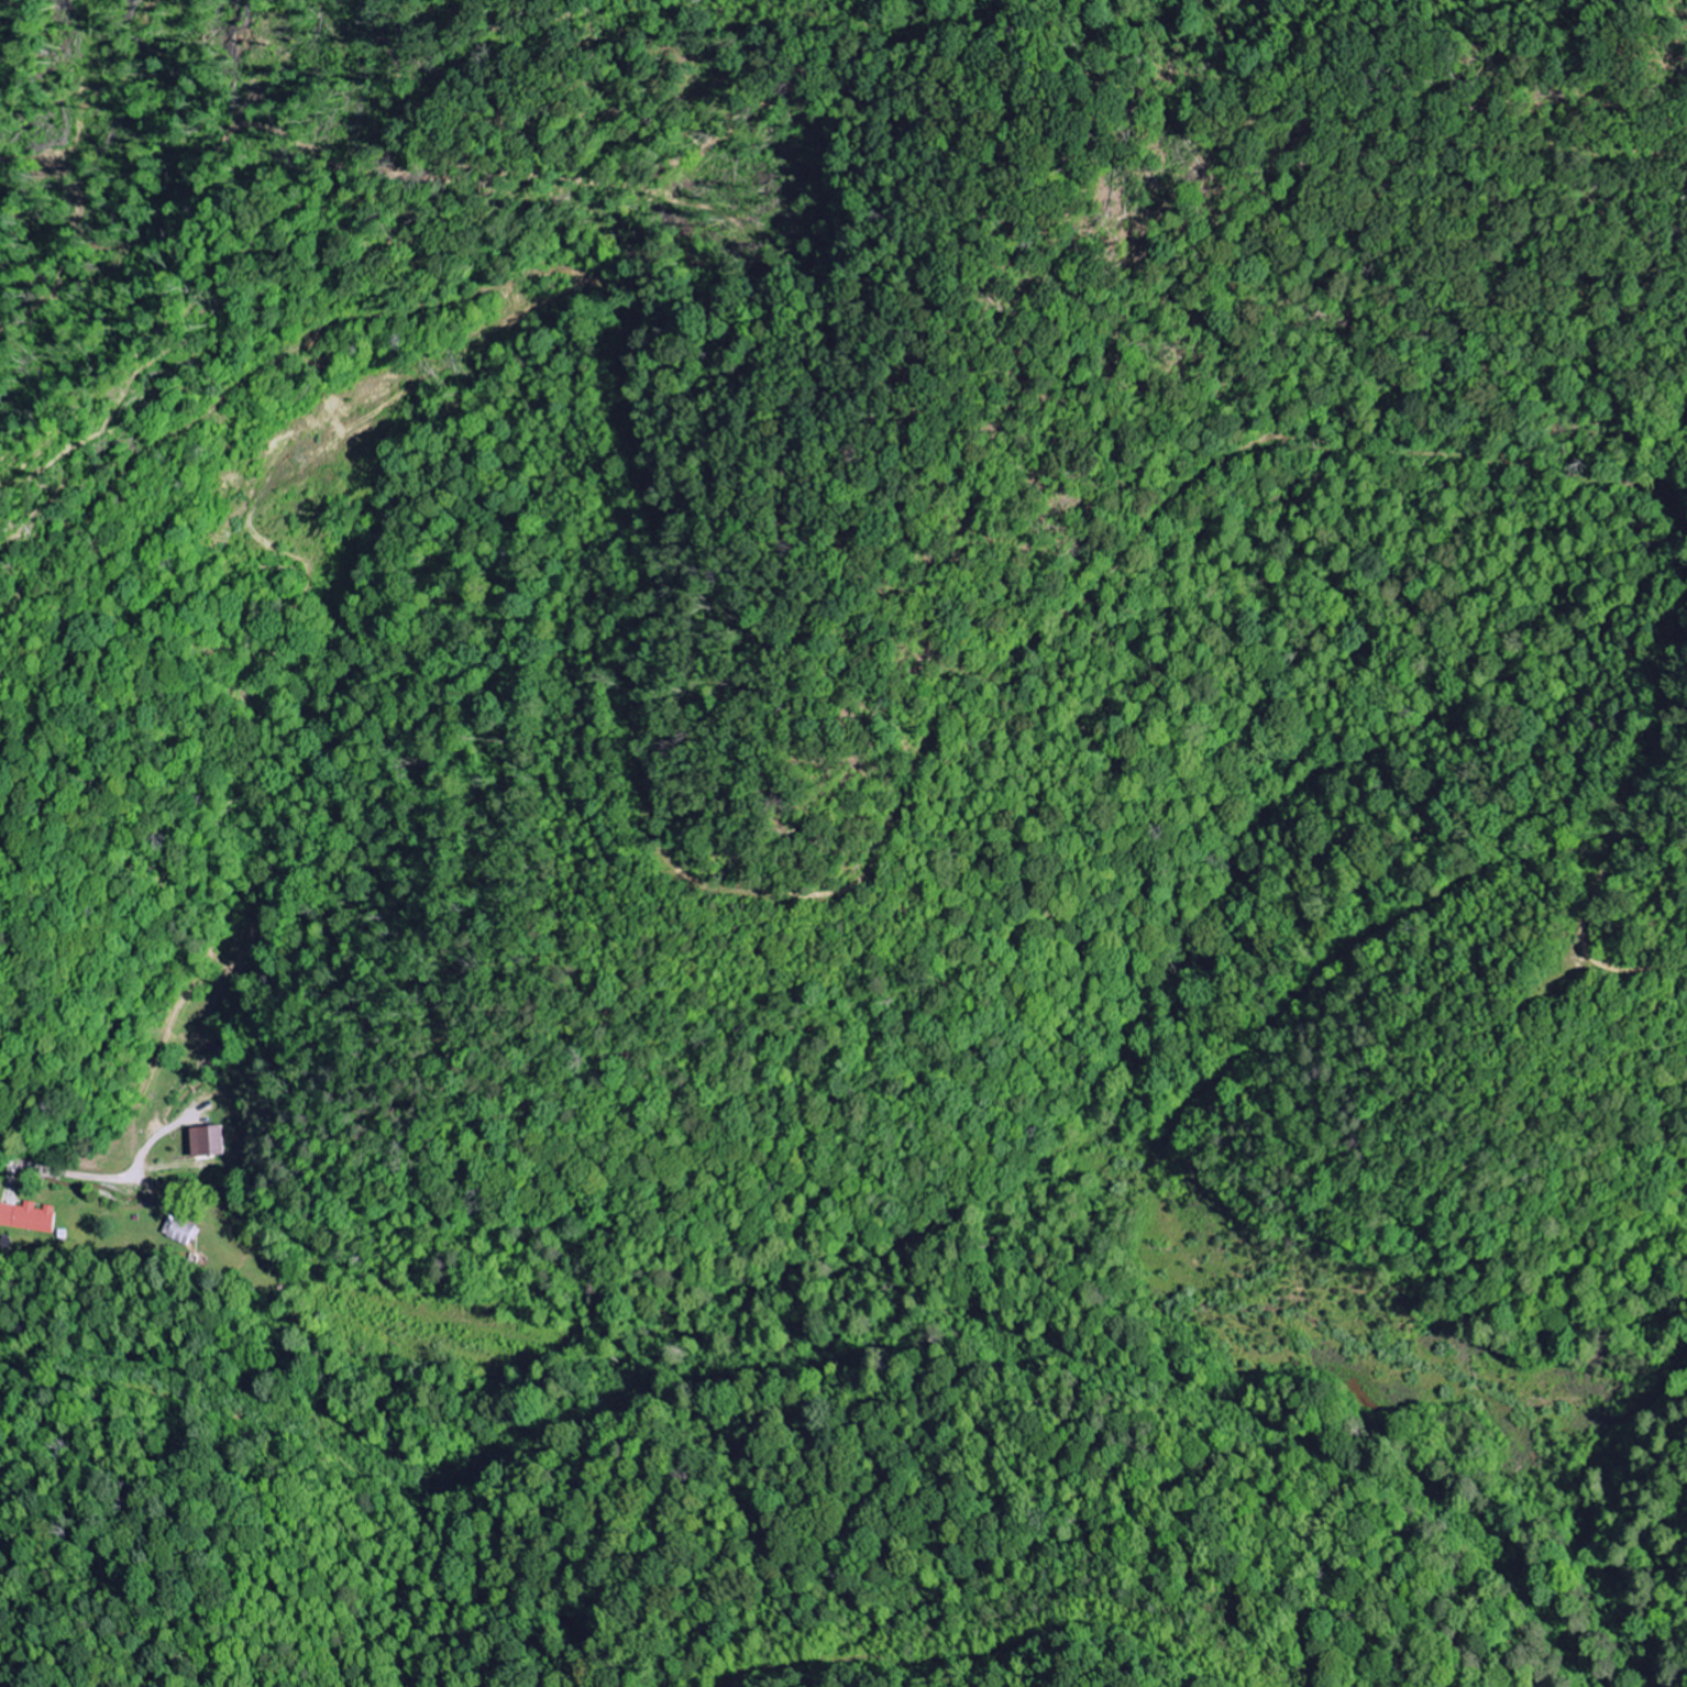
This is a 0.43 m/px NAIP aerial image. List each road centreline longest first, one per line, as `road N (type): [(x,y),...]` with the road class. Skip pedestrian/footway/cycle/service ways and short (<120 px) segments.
road 1 (residential): [(0,1155),(107,1178),(133,1165),(191,1164),(232,1198),(329,1253),(419,1281),(584,1310)]

